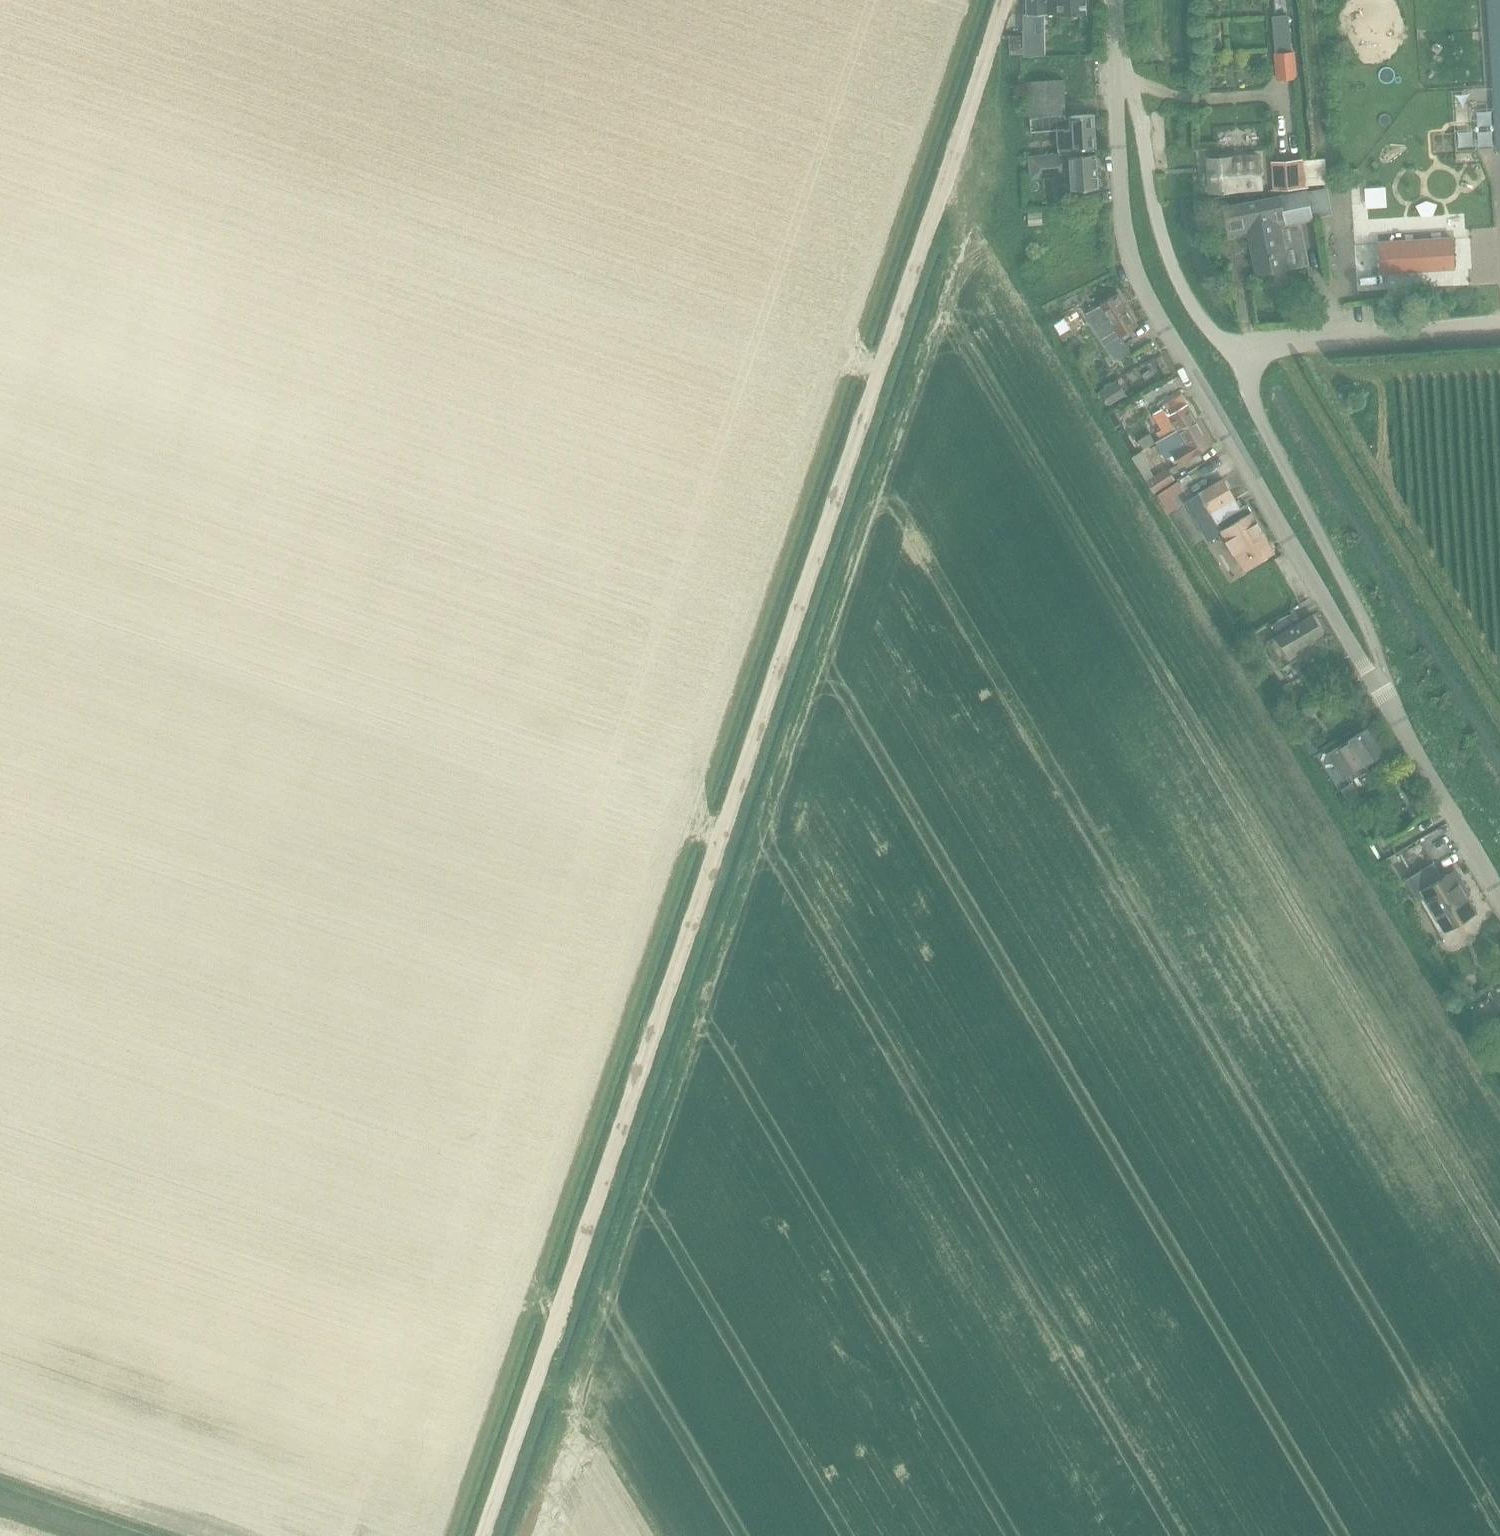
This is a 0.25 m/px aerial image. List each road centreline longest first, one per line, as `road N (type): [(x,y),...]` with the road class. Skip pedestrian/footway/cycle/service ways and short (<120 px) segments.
road 1 (track): [(496,1535),(1007,0)]
road 2 (unclassified): [(1116,78),(1121,219),(1131,263),(1403,728)]
road 3 (unclassified): [(1403,728),(1367,627),(1254,407),(1245,347)]
road 4 (unclassified): [(1245,347),(1208,331),(1184,293),(1160,230),(1136,105),(1116,78)]
road 5 (unclassified): [(1245,347),(1499,322)]
road 6 (unclassified): [(1499,894),(1403,728)]

